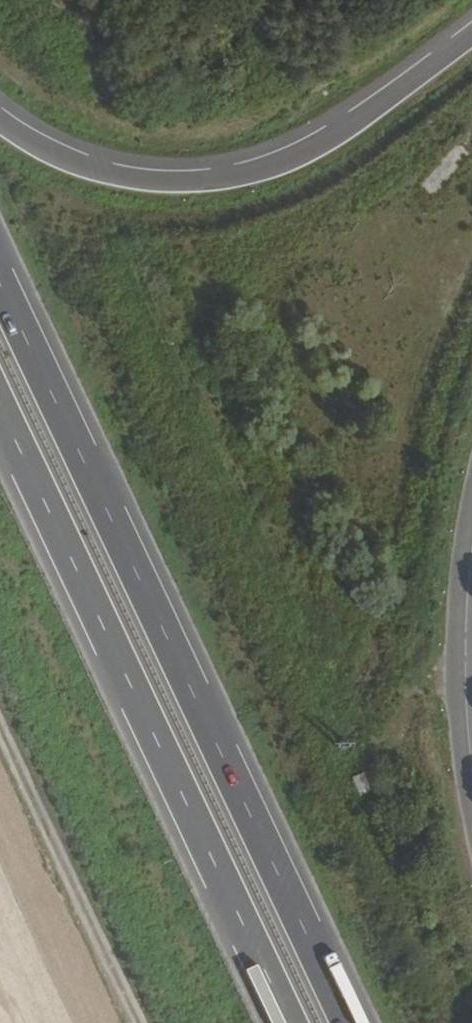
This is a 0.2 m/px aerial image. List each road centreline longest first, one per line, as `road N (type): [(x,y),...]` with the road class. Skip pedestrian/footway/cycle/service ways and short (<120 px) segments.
road 1 (motorway): [(349,1022),(0,281)]
road 2 (motorway): [(0,414),(287,1022)]
road 3 (motorway): [(471,31),(316,142),(281,161),(212,178),(88,166),(0,117)]
road 4 (tertiary): [(471,754),(465,650),(471,551)]

